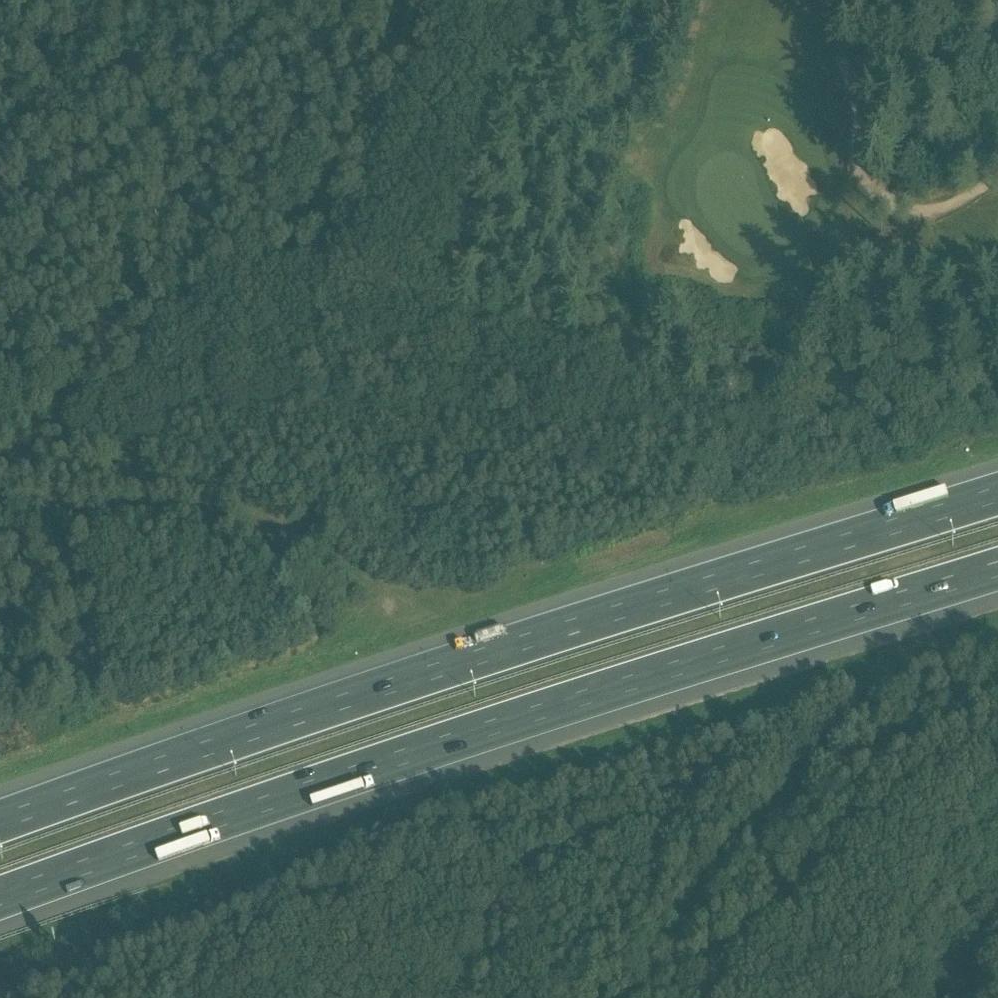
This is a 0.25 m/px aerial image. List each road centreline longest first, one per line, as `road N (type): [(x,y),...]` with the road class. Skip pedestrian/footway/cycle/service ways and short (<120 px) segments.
road 1 (motorway): [(997,493),(230,740),(0,824)]
road 2 (motorway): [(0,898),(251,808),(997,567)]
road 3 (track): [(997,197),(911,210),(872,157),(834,0)]

